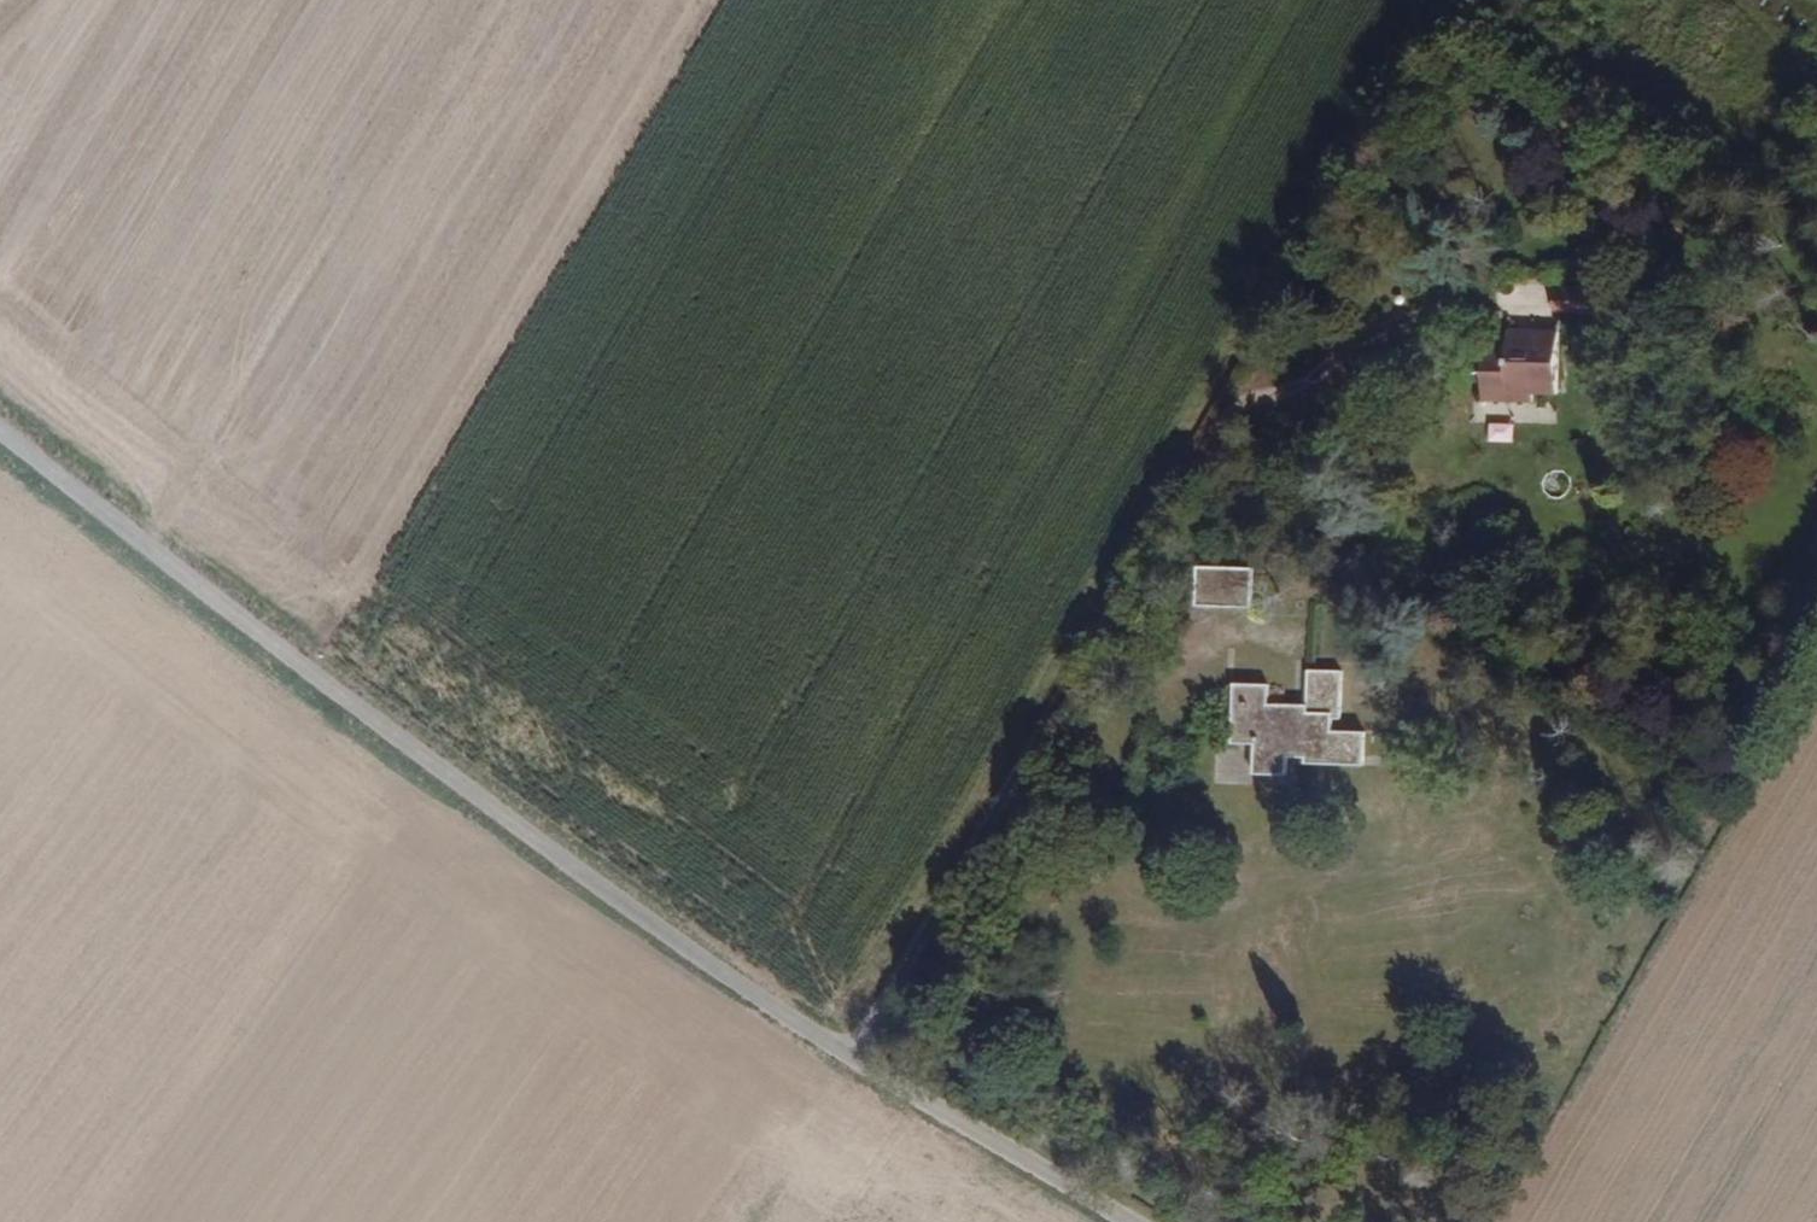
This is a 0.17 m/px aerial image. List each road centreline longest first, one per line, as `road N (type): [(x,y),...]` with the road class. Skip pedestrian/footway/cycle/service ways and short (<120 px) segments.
road 1 (unclassified): [(1119,1221),(853,1058),(352,708),(0,427)]

